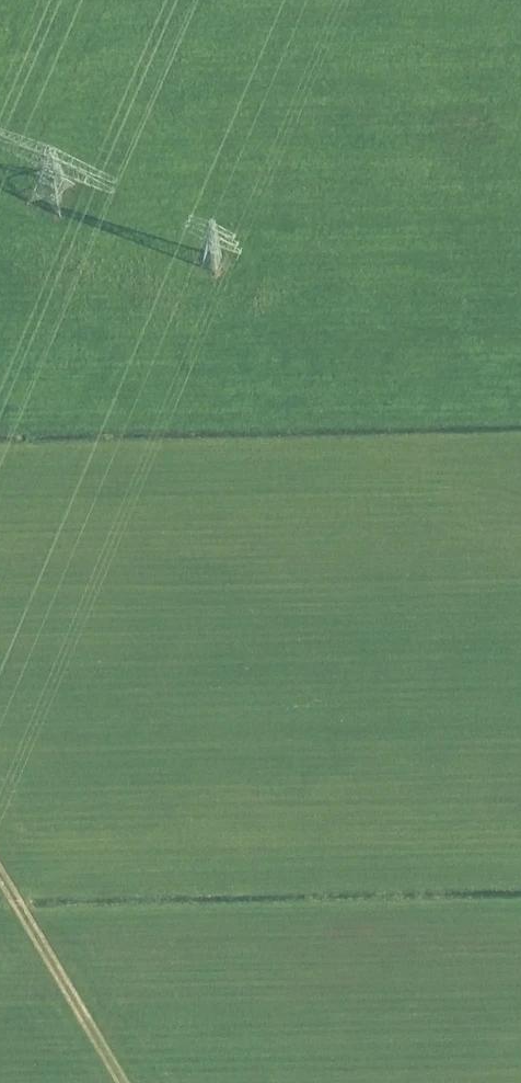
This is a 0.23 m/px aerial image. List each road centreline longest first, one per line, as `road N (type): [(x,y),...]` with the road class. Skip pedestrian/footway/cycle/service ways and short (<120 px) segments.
road 1 (track): [(0,871),(126,1082)]

